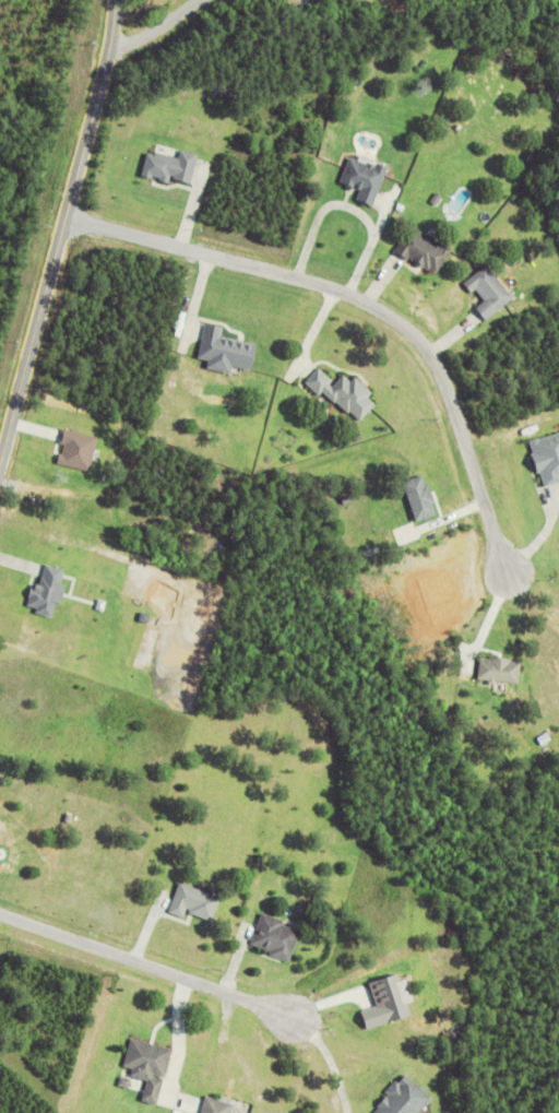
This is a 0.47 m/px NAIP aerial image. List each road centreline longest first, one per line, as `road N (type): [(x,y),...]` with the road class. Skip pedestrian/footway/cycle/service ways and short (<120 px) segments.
road 1 (residential): [(70,215),(341,289),(409,329),(451,393),(508,579)]
road 2 (tertiary): [(0,479),(103,97),(116,0)]
road 3 (residential): [(0,913),(299,1016)]

